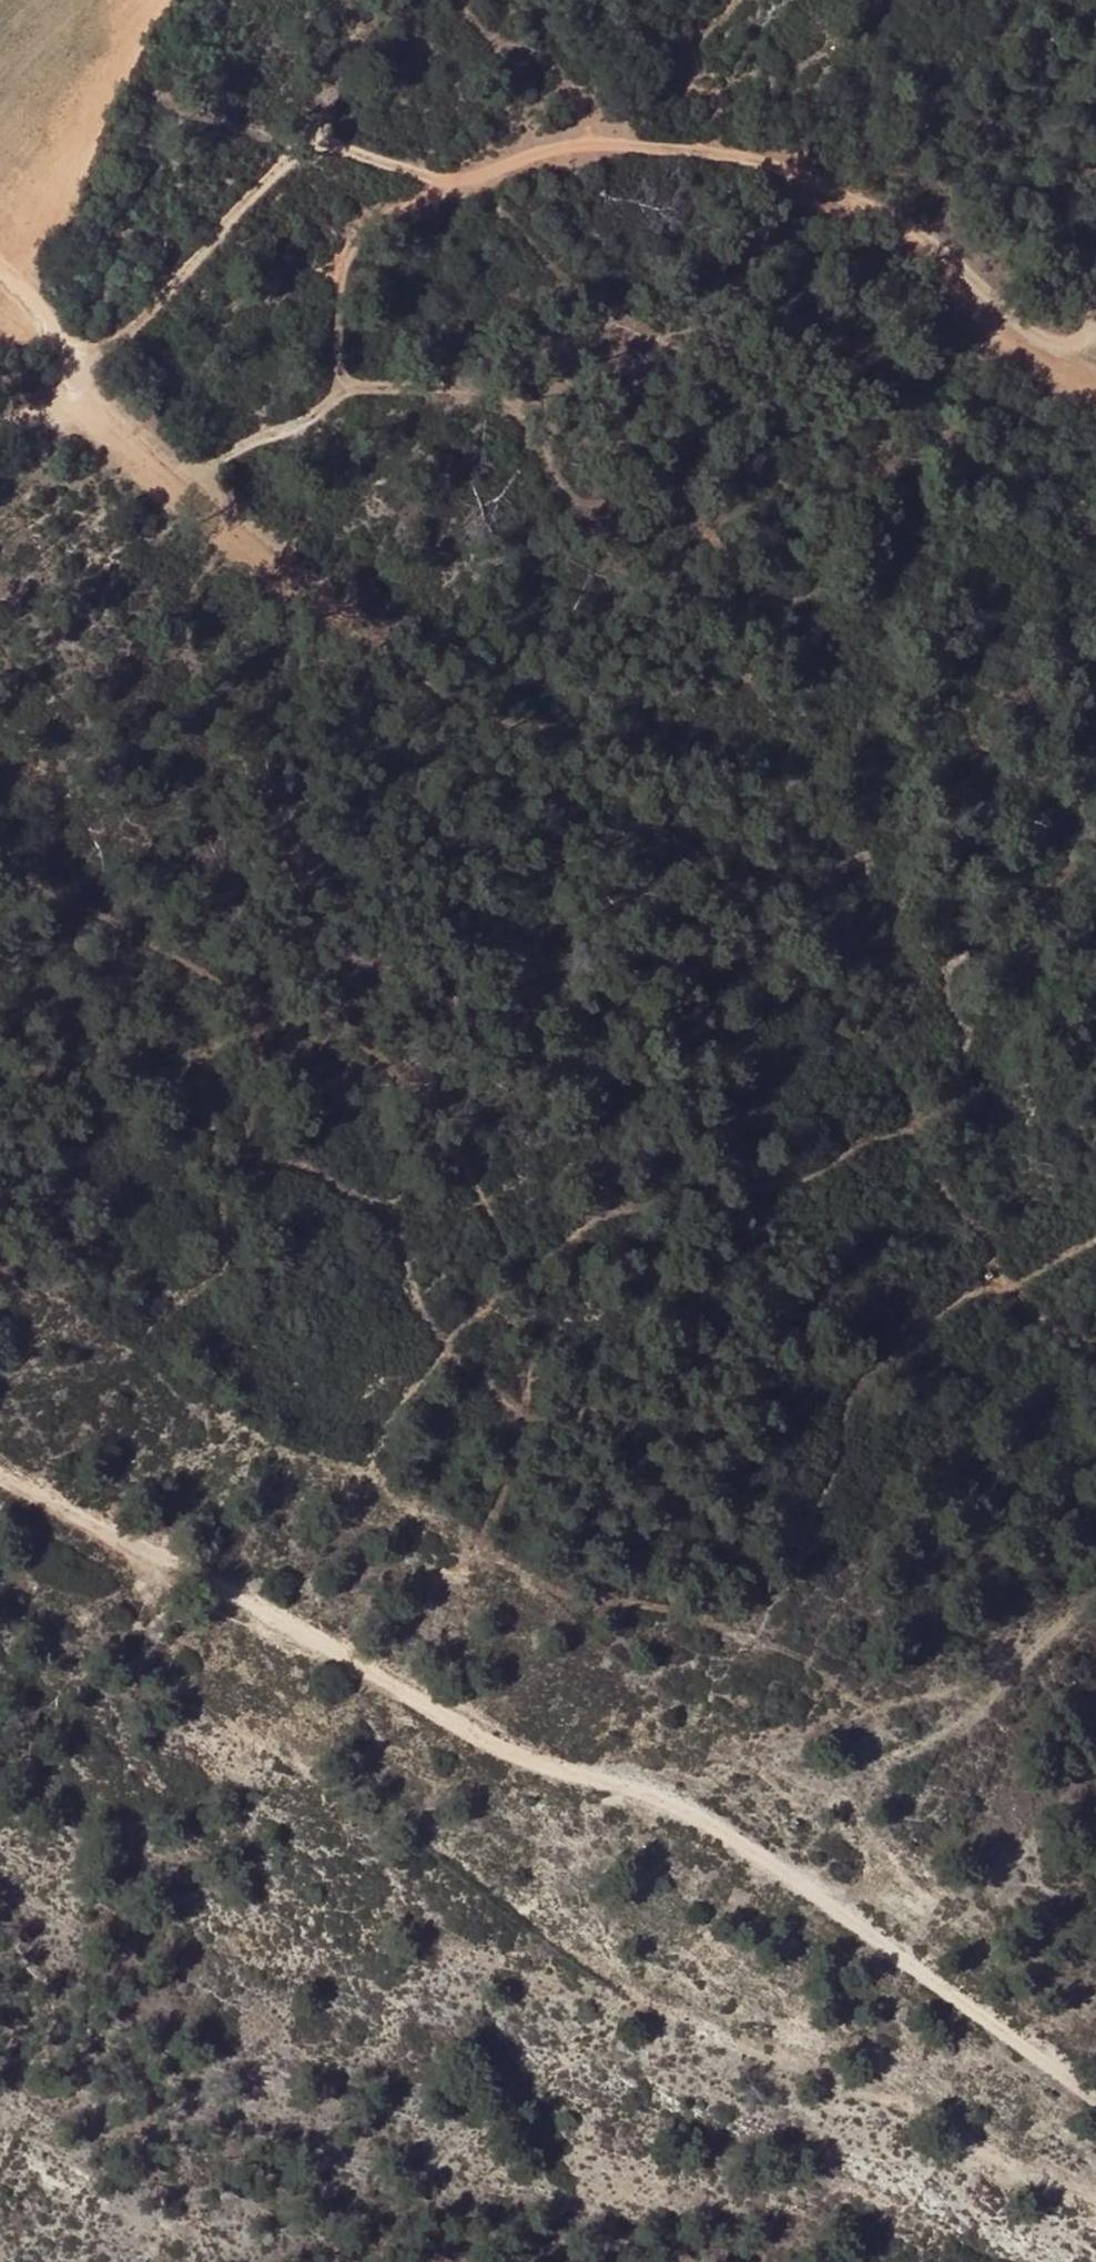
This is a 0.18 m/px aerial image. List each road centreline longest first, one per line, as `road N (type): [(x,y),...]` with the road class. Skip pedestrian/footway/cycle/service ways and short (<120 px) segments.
road 1 (track): [(1095,2100),(946,1974),(706,1812),(452,1715),(93,1530),(0,1465)]
road 2 (track): [(66,364),(97,324),(165,285),(239,210),(317,161),(363,154),(449,168),(640,142),(770,159),(872,198),(988,280),(1095,323)]

